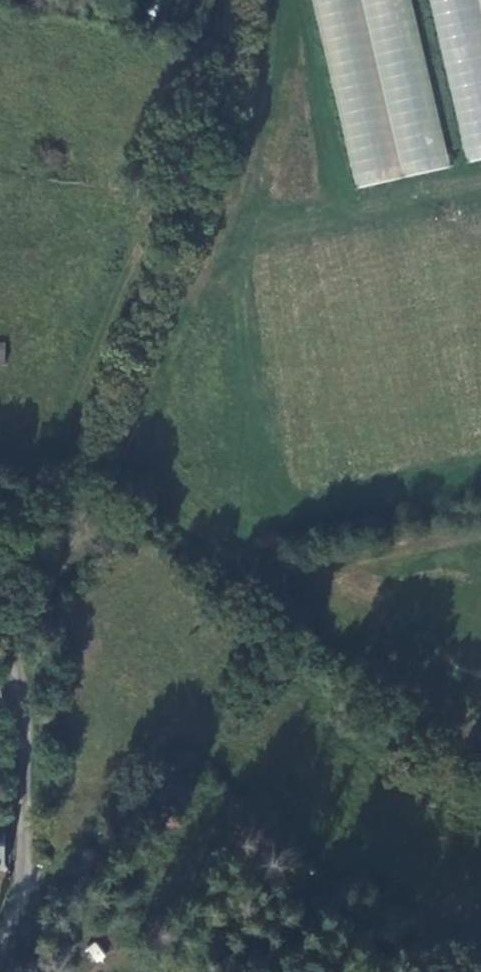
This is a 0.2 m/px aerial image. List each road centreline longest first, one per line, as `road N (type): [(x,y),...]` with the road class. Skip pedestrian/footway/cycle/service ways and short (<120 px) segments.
road 1 (track): [(480,723),(343,635),(136,479),(124,455),(243,165),(265,0)]
road 2 (track): [(0,489),(26,478),(67,430),(216,77),(225,0)]
road 3 (unclassified): [(0,955),(20,878),(25,673)]
road 4 (track): [(480,526),(272,578)]

